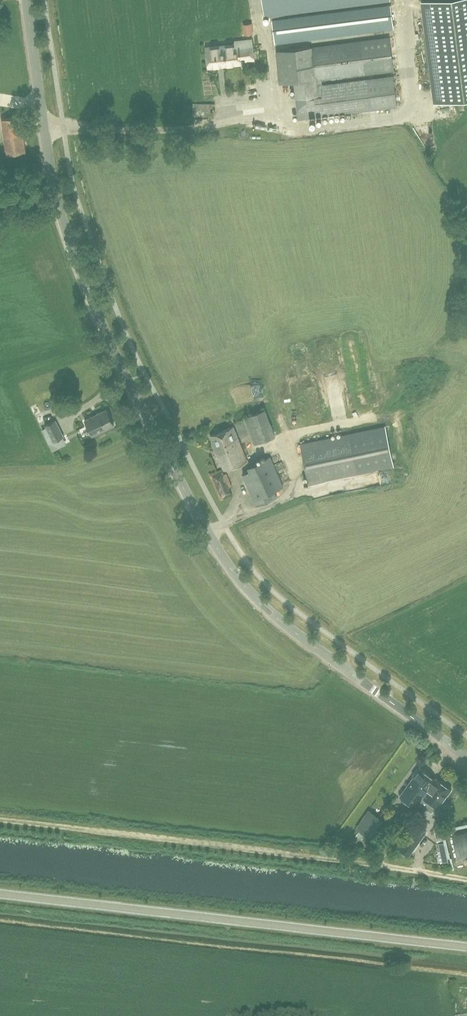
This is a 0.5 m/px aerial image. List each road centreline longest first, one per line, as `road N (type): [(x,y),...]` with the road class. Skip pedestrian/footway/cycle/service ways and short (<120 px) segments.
road 1 (tertiary): [(466,758),(271,613),(209,535),(110,343),(65,229),(25,0)]
road 2 (track): [(0,820),(466,880)]
road 3 (unclassified): [(466,947),(0,894)]

